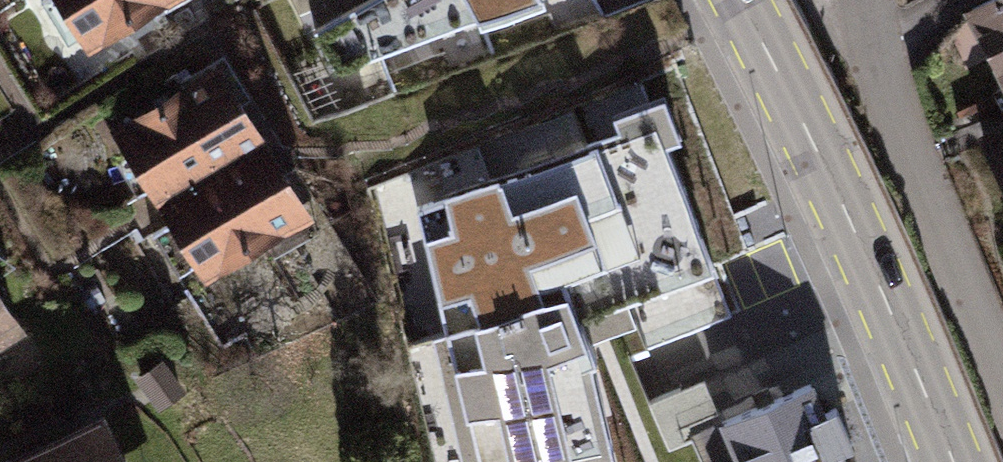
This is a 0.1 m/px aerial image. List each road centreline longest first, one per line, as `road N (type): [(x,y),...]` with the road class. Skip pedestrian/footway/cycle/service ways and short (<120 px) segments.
road 1 (primary): [(749,0),(801,86),(966,461)]

